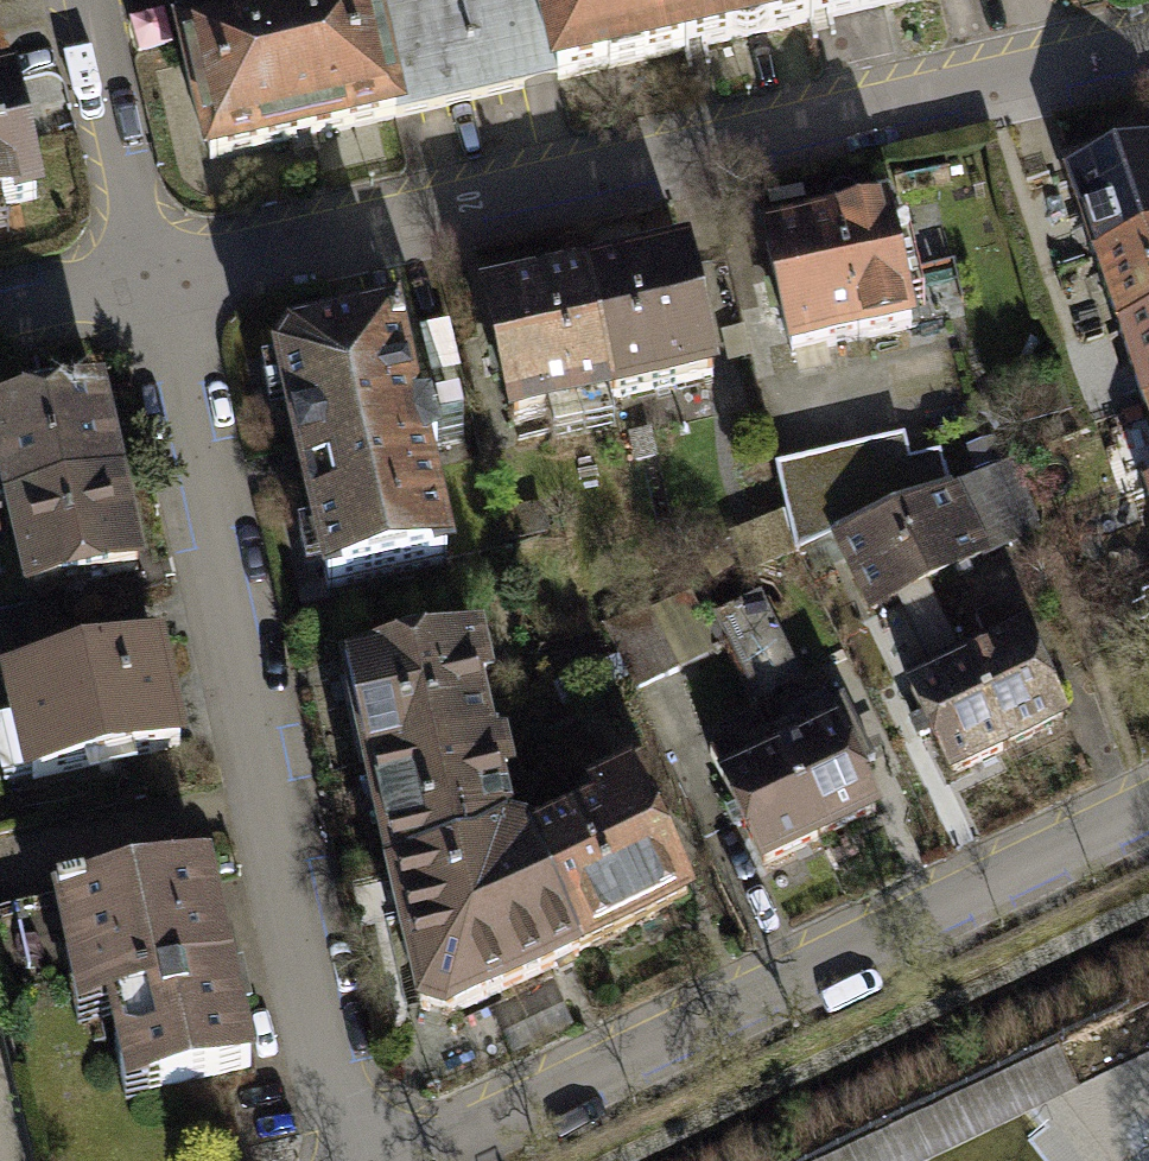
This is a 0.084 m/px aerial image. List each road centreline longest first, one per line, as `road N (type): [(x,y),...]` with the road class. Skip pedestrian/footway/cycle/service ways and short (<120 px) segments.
road 1 (residential): [(150,282),(1148,51)]
road 2 (residential): [(150,282),(353,1160)]
road 3 (residential): [(407,1160),(1148,812)]
road 4 (residential): [(85,0),(150,282)]
road 5 (residential): [(0,316),(150,282)]

